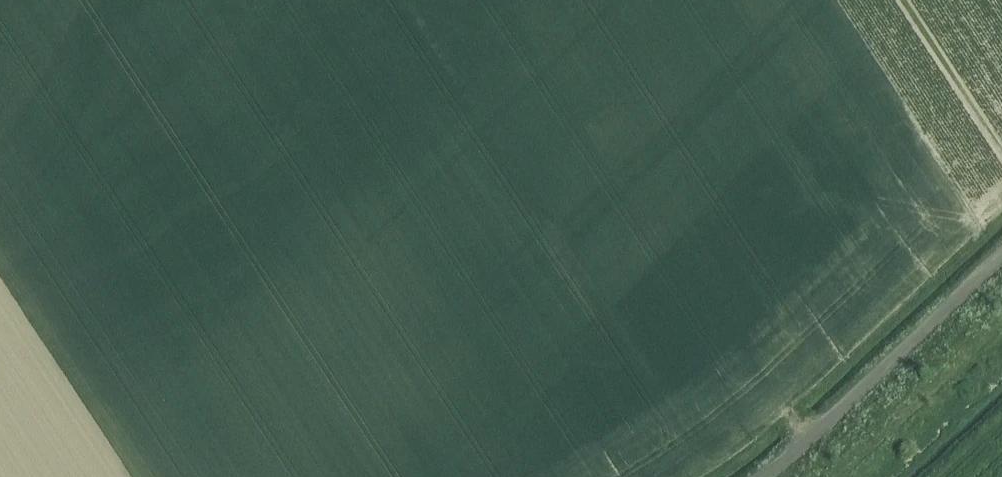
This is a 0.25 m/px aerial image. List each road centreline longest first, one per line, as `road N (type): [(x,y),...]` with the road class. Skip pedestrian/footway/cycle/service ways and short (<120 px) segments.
road 1 (track): [(1001,259),(763,476)]

